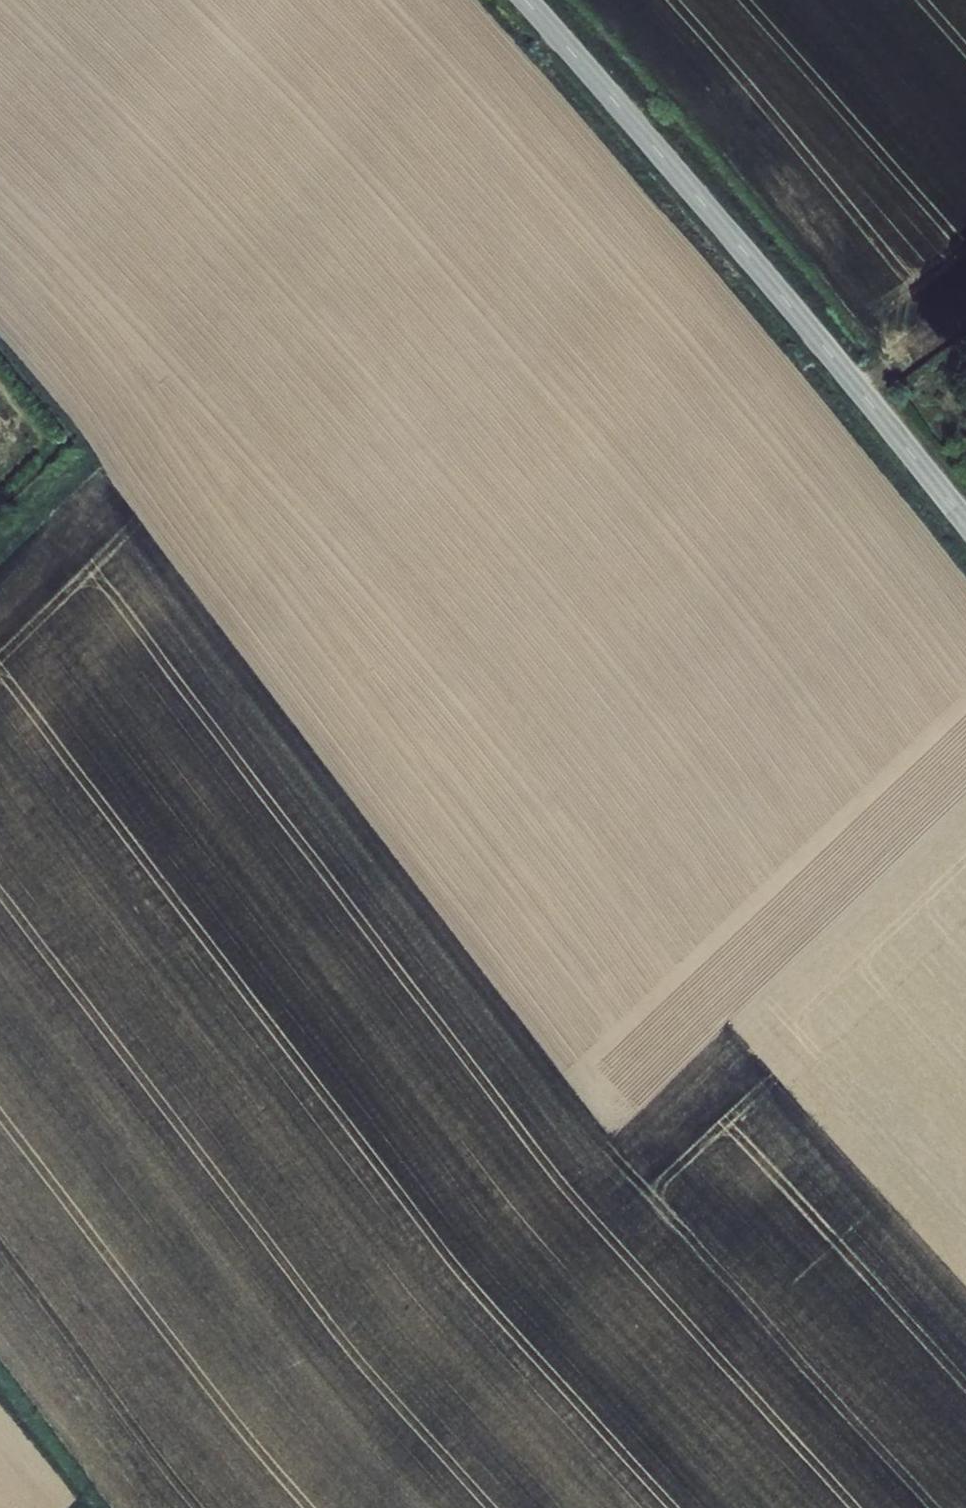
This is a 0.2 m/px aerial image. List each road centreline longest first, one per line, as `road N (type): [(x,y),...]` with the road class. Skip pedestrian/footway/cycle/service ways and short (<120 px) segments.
road 1 (unclassified): [(521,0),(842,368),(965,526)]

